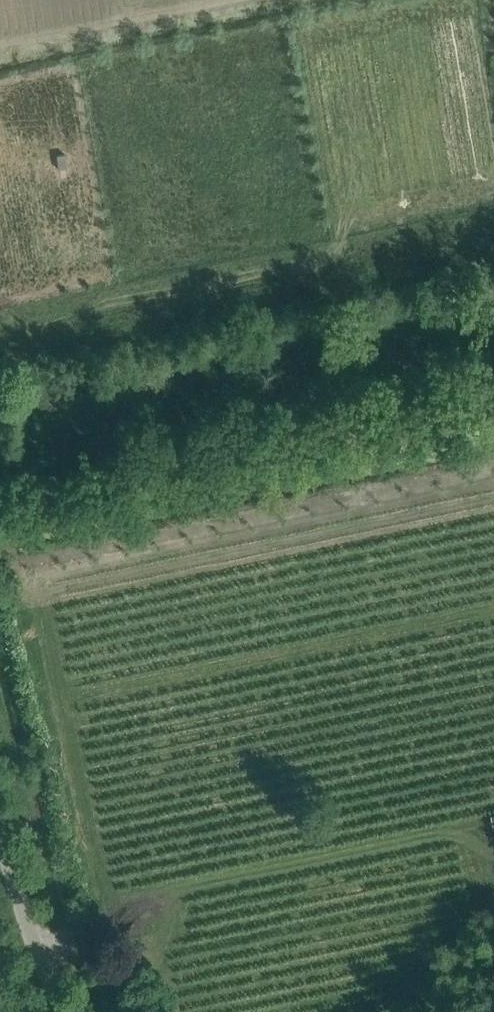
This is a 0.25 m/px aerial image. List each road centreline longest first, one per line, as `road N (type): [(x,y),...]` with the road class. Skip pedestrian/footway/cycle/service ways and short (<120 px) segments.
road 1 (unclassified): [(65,1011),(36,952),(0,831)]

